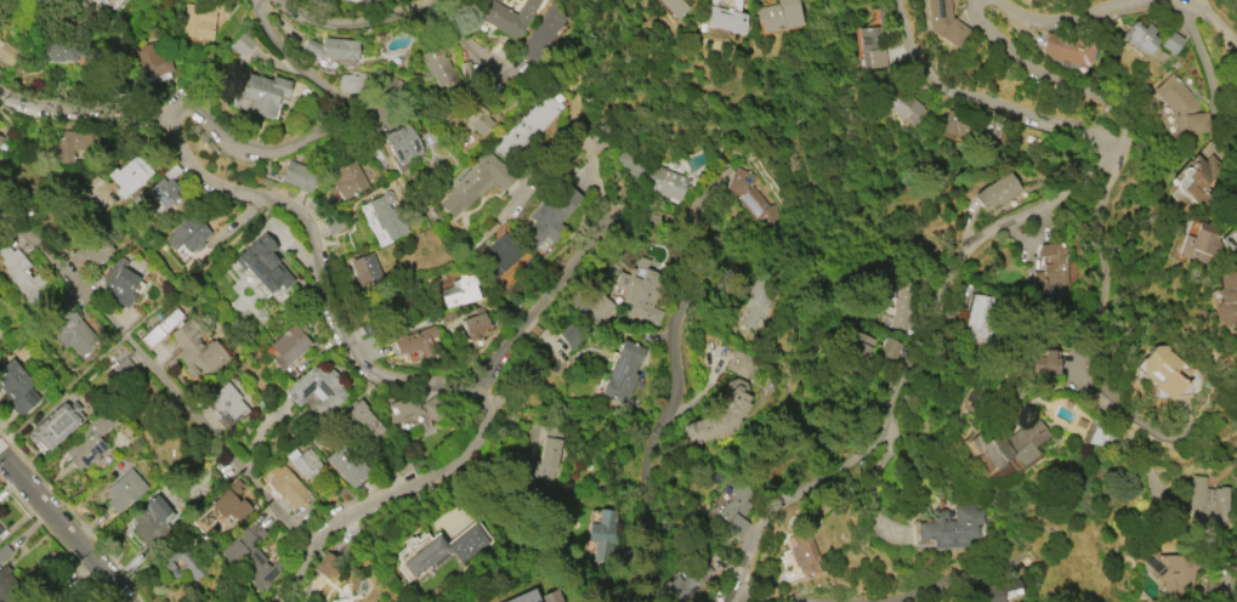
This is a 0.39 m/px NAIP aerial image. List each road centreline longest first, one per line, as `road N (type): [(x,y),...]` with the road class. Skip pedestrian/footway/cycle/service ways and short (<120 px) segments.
road 1 (residential): [(606,601),(657,561),(651,470),(681,302),(709,263),(707,244),(698,233),(622,214),(481,386)]
road 2 (residential): [(734,601),(755,533),(874,445),(977,238),(1110,167)]
road 3 (residential): [(308,545),(41,245),(0,219)]
road 4 (residential): [(259,0),(293,61),(348,110),(333,132),(266,155),(239,148),(192,101),(178,103),(168,119)]
road 5 (residential): [(286,204),(209,183),(168,119),(49,110),(0,90)]
road 6 (residential): [(279,601),(308,545),(466,456),(484,427),(481,386)]
road 7 (residential): [(481,386),(410,382),(364,364),(333,311),(311,221),(286,204)]
road 8 (residential): [(1110,167),(1110,140),(923,73),(906,0)]
road 9 (residential): [(1110,167),(1134,132),(1133,110),(1044,76),(989,44),(969,21),(969,0)]
road 10 (residential): [(504,83),(426,8),(362,27),(314,21),(277,0)]
road 11 (residential): [(1084,382),(1083,363),(1112,299),(1095,220),(1110,167)]
road 12 (residential): [(113,601),(0,456)]
road 13 (residential): [(994,0),(1044,19),(1150,0)]
road 14 (residential): [(1084,382),(1125,432),(1158,521)]

